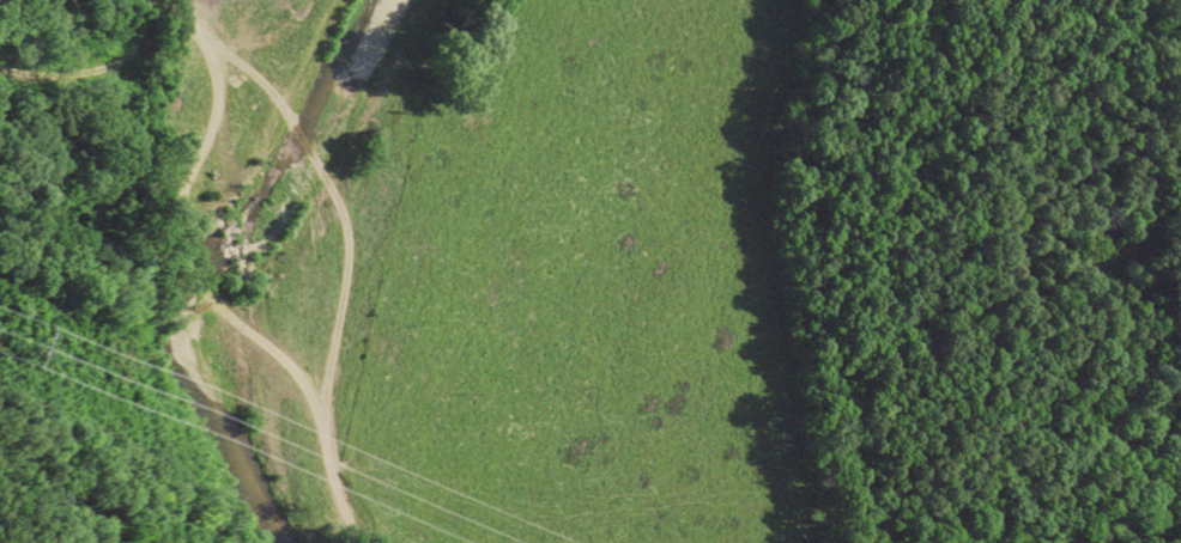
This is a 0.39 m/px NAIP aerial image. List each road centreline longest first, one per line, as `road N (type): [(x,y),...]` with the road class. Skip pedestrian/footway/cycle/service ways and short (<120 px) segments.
road 1 (track): [(359,542),(311,389),(290,359),(253,331),(243,301),(249,257),(237,232),(193,221),(204,175),(226,136),(229,102),(219,62),(173,0)]
road 2 (track): [(167,0),(152,47),(123,67),(36,75),(0,64)]

